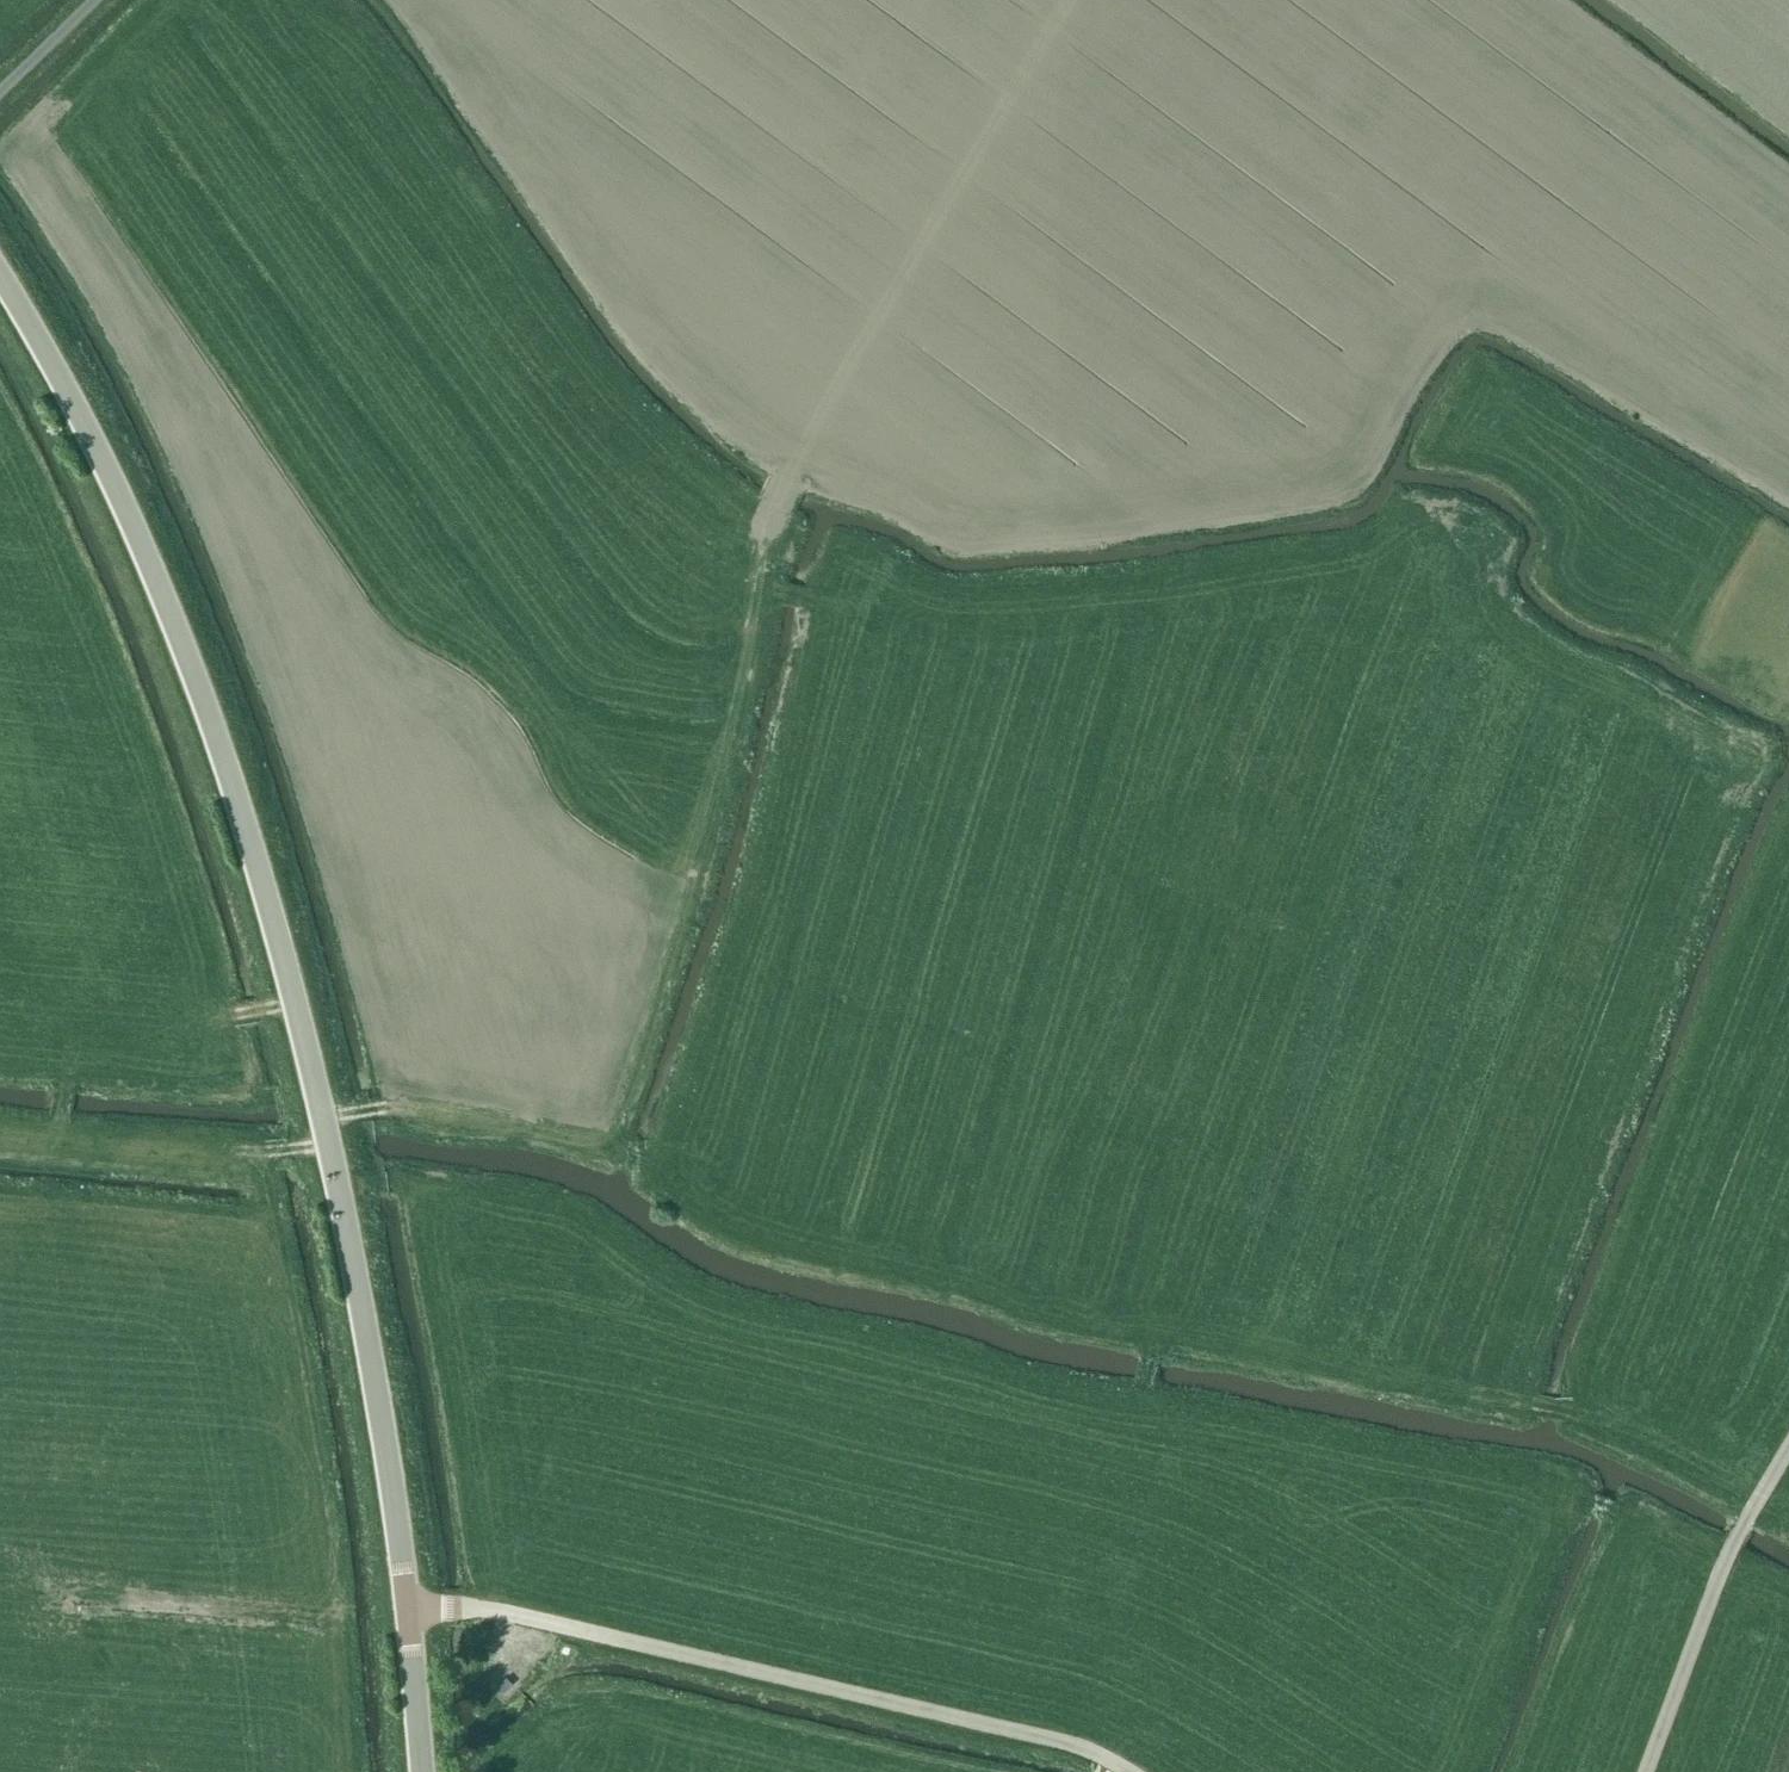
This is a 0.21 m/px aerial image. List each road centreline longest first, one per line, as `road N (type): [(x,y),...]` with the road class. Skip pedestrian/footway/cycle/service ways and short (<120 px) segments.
road 1 (tertiary): [(420,1771),(400,1537),(379,1414),(330,1147),(277,935),(213,731),(150,564),(78,411),(0,277)]
road 2 (unclassified): [(97,0),(0,91)]

